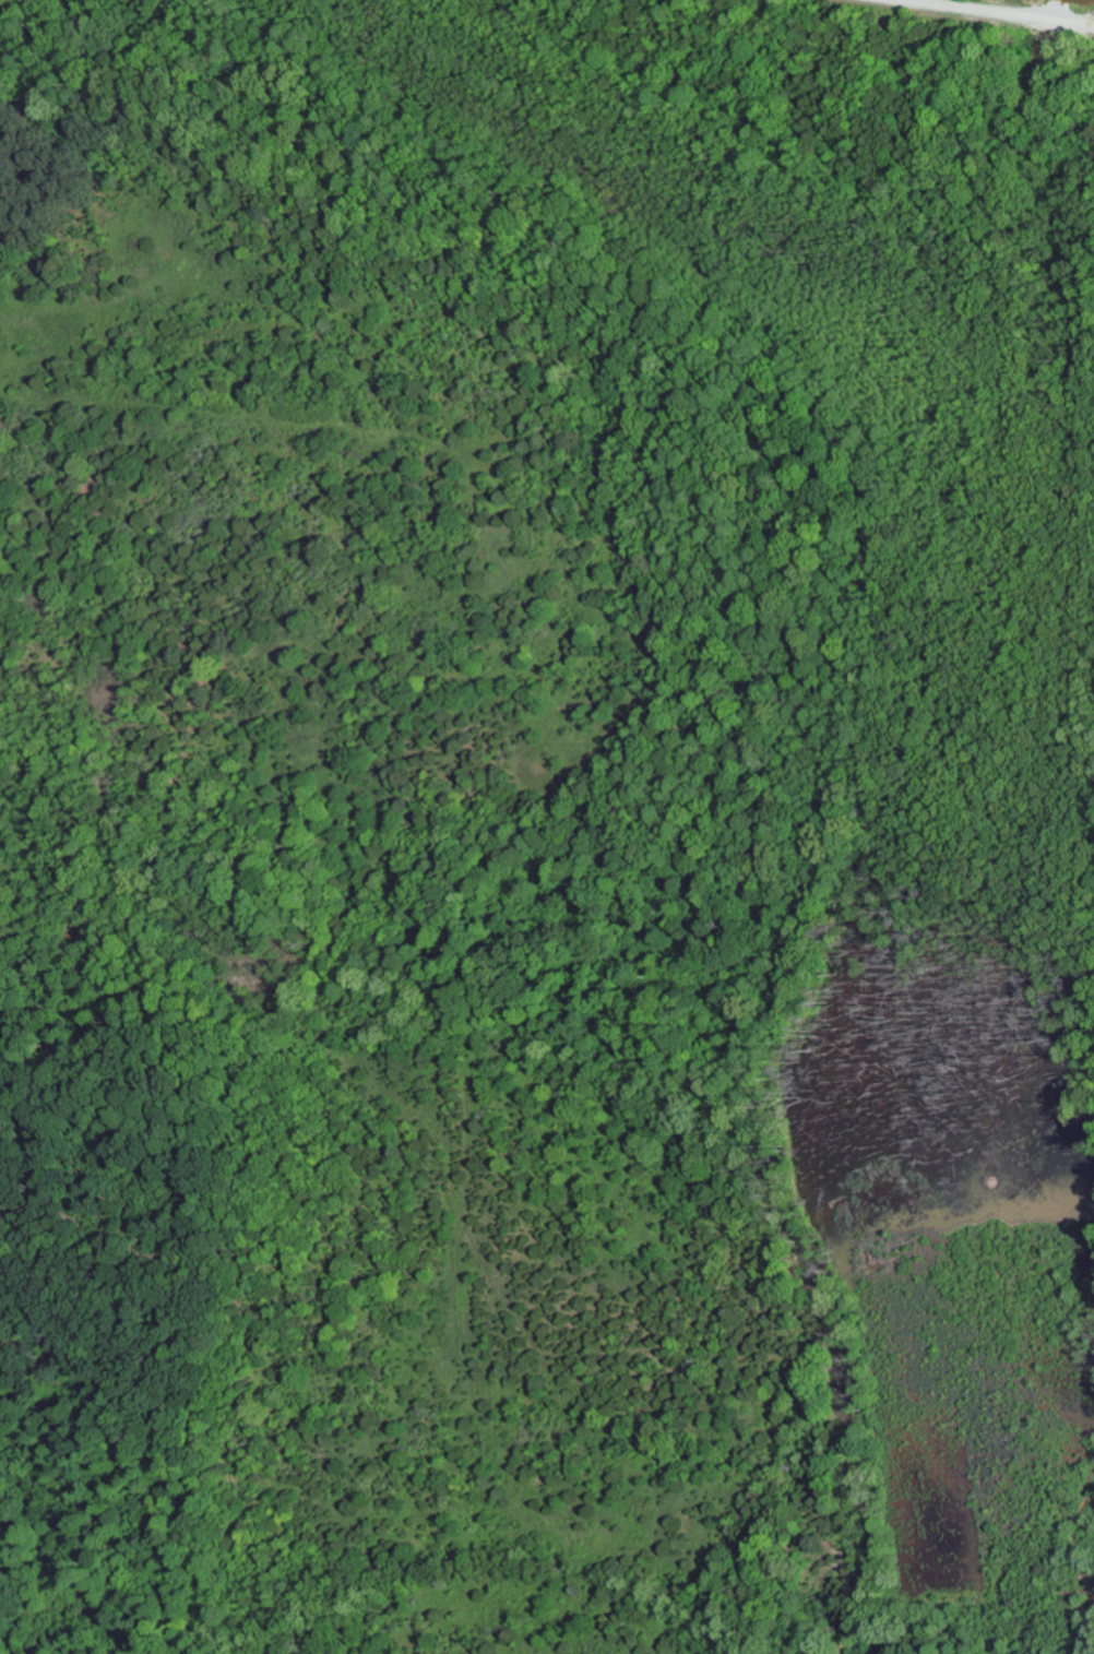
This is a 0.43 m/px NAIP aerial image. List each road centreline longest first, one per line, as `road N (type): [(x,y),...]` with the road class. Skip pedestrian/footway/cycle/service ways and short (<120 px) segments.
road 1 (residential): [(1093,26),(912,0)]

